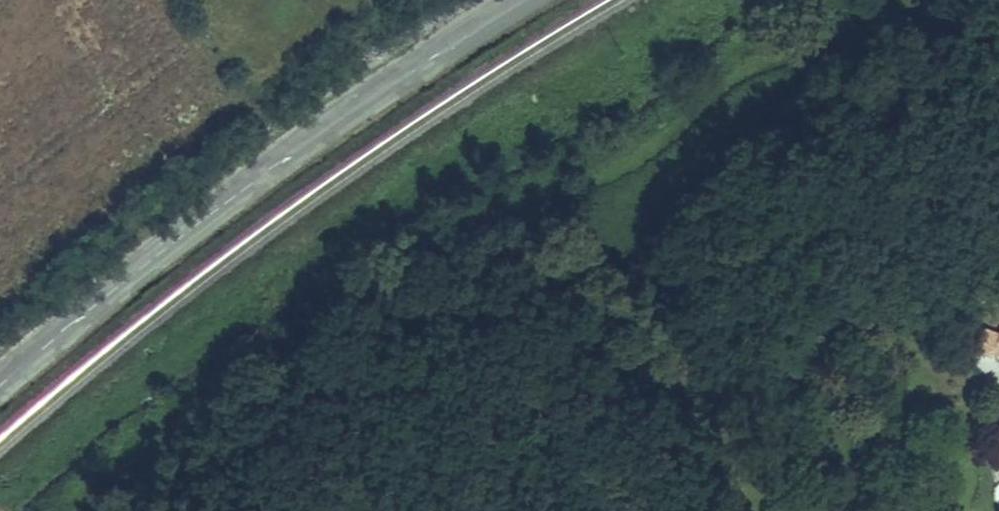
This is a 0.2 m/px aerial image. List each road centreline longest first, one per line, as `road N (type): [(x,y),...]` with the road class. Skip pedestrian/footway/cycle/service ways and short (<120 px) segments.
road 1 (track): [(927,0),(761,73),(704,106),(624,176),(456,232),(141,435),(80,510)]
road 2 (tertiary): [(527,0),(311,141),(0,385)]

